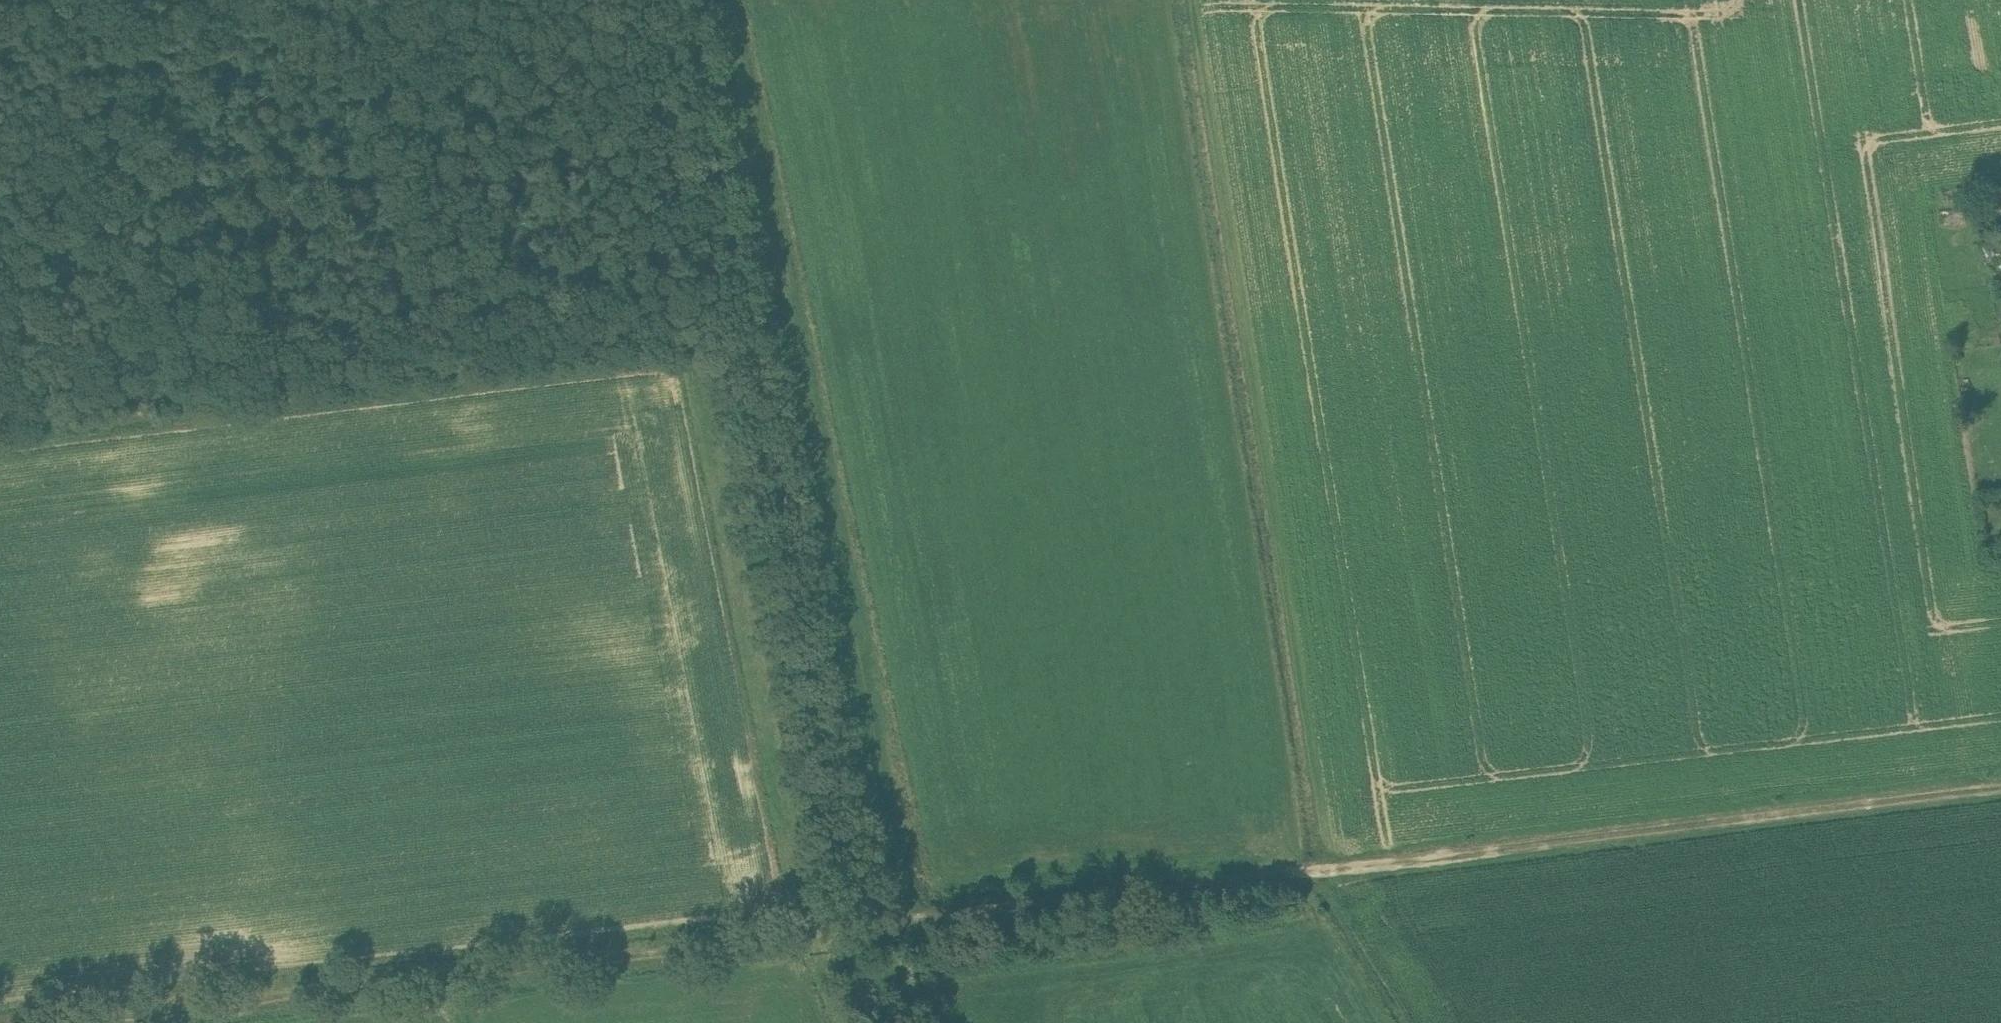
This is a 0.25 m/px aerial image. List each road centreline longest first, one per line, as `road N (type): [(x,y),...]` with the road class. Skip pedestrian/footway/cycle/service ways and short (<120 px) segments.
road 1 (track): [(2000,790),(40,1022)]
road 2 (track): [(910,918),(705,0)]

